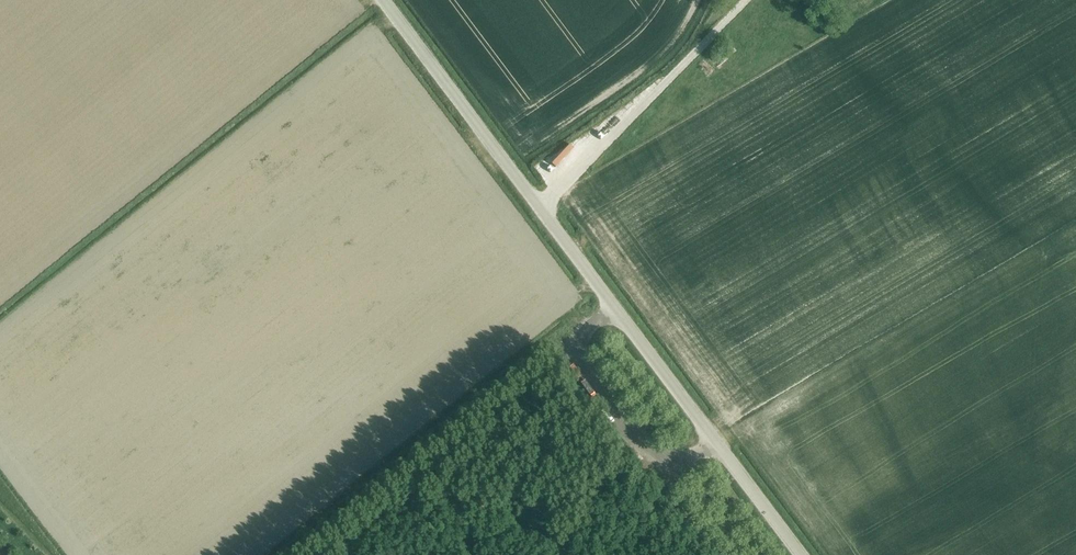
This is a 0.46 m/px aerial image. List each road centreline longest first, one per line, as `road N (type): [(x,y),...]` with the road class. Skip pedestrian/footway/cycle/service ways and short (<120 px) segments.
road 1 (unclassified): [(802,554),(385,0)]

